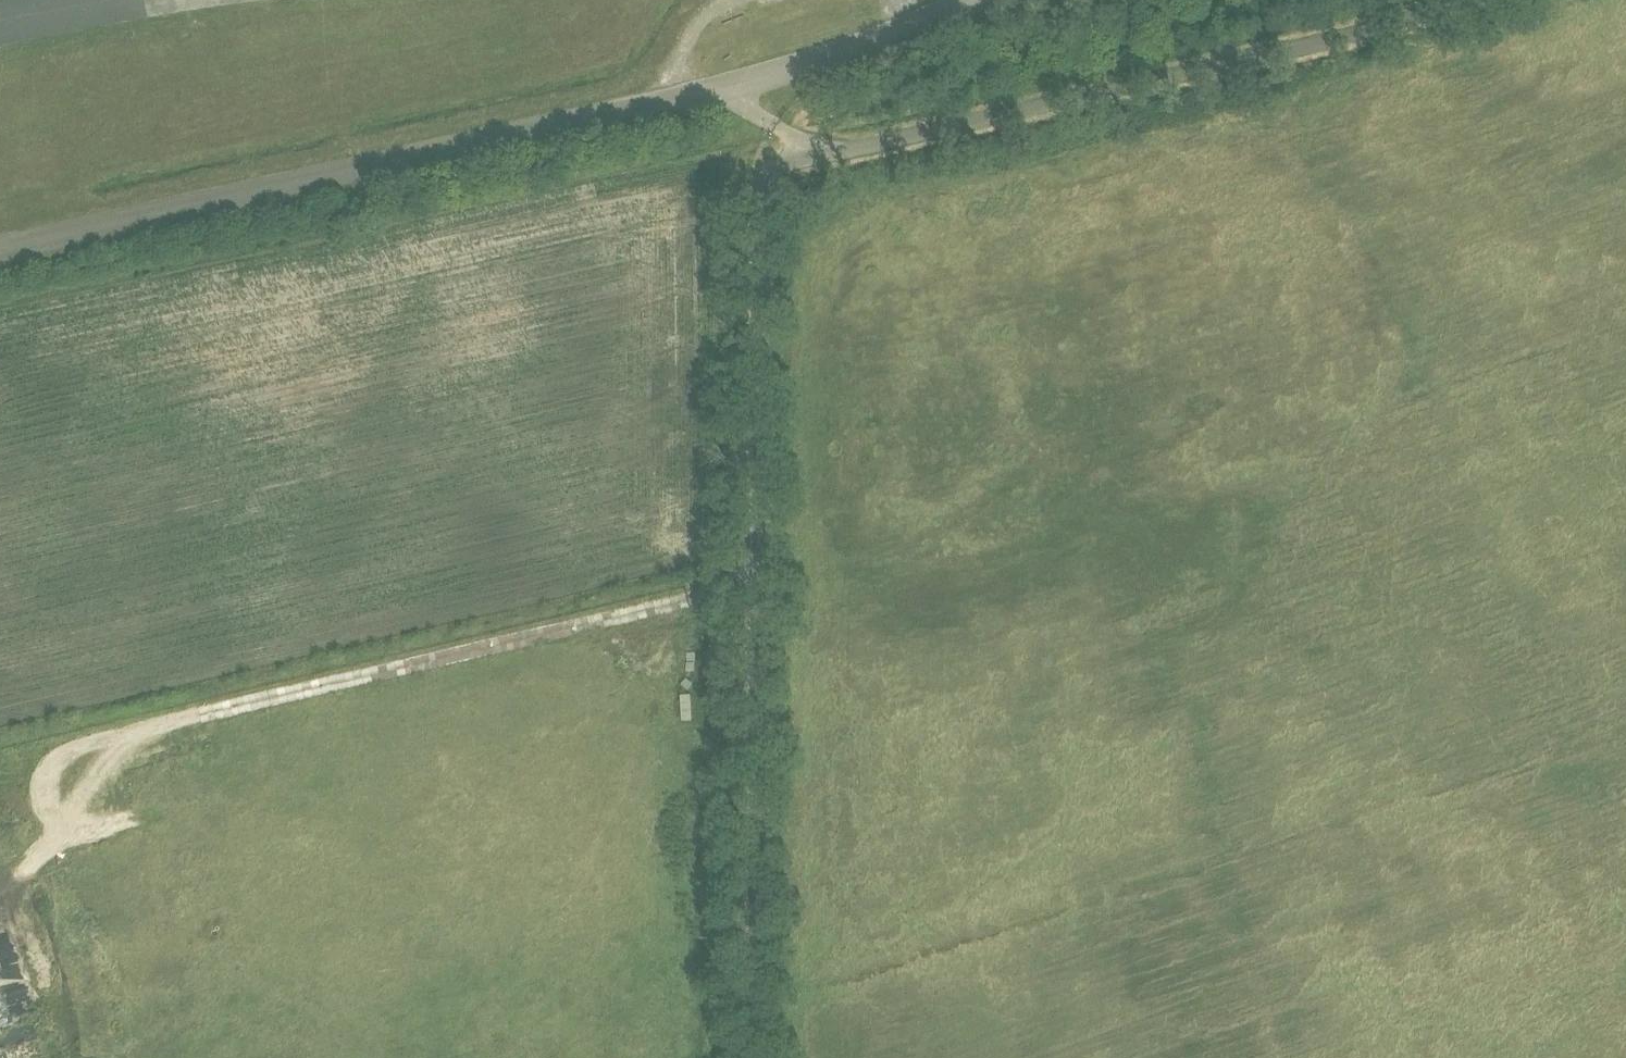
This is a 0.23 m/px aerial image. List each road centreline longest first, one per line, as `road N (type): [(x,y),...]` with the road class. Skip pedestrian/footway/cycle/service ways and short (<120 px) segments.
road 1 (unclassified): [(758,1057),(763,169),(1394,24),(1462,0)]

